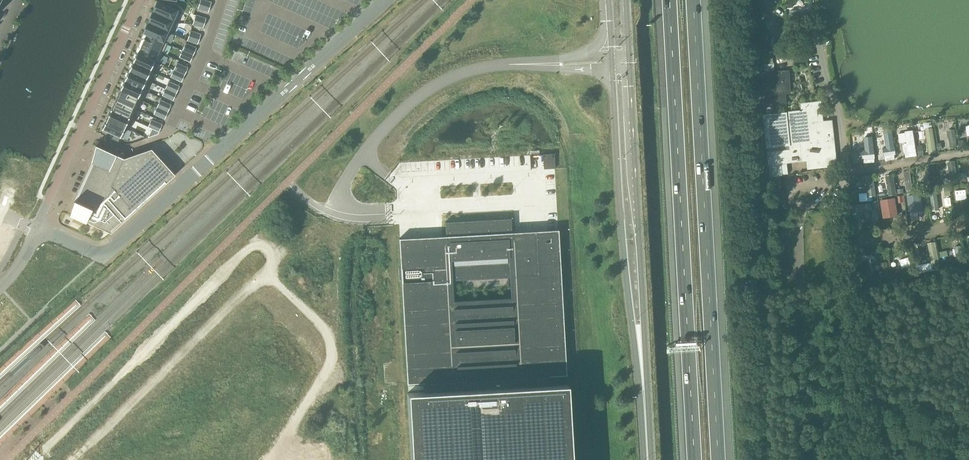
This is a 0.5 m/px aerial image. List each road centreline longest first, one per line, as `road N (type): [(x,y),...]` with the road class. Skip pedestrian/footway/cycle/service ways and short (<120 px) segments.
road 1 (motorway): [(669,0),(695,459)]
road 2 (motorway): [(718,459),(693,0)]
road 3 (residential): [(38,459),(260,238),(278,254)]
road 4 (secondary): [(644,391),(629,60)]
road 5 (secondary): [(613,69),(622,229),(644,391)]
road 6 (residential): [(278,254),(74,459)]
road 7 (residential): [(36,228),(138,0)]
road 8 (unclassified): [(329,212),(363,154),(418,97),(463,73),(512,64)]
road 9 (unclassified): [(36,228),(108,251),(231,141)]
road 10 (unknown): [(278,254),(338,303),(340,327),(330,340),(268,271)]
road 11 (unclassified): [(231,141),(386,0)]
road 12 (residential): [(231,141),(178,111),(222,0)]
road 13 (residential): [(269,459),(331,360),(330,340)]

